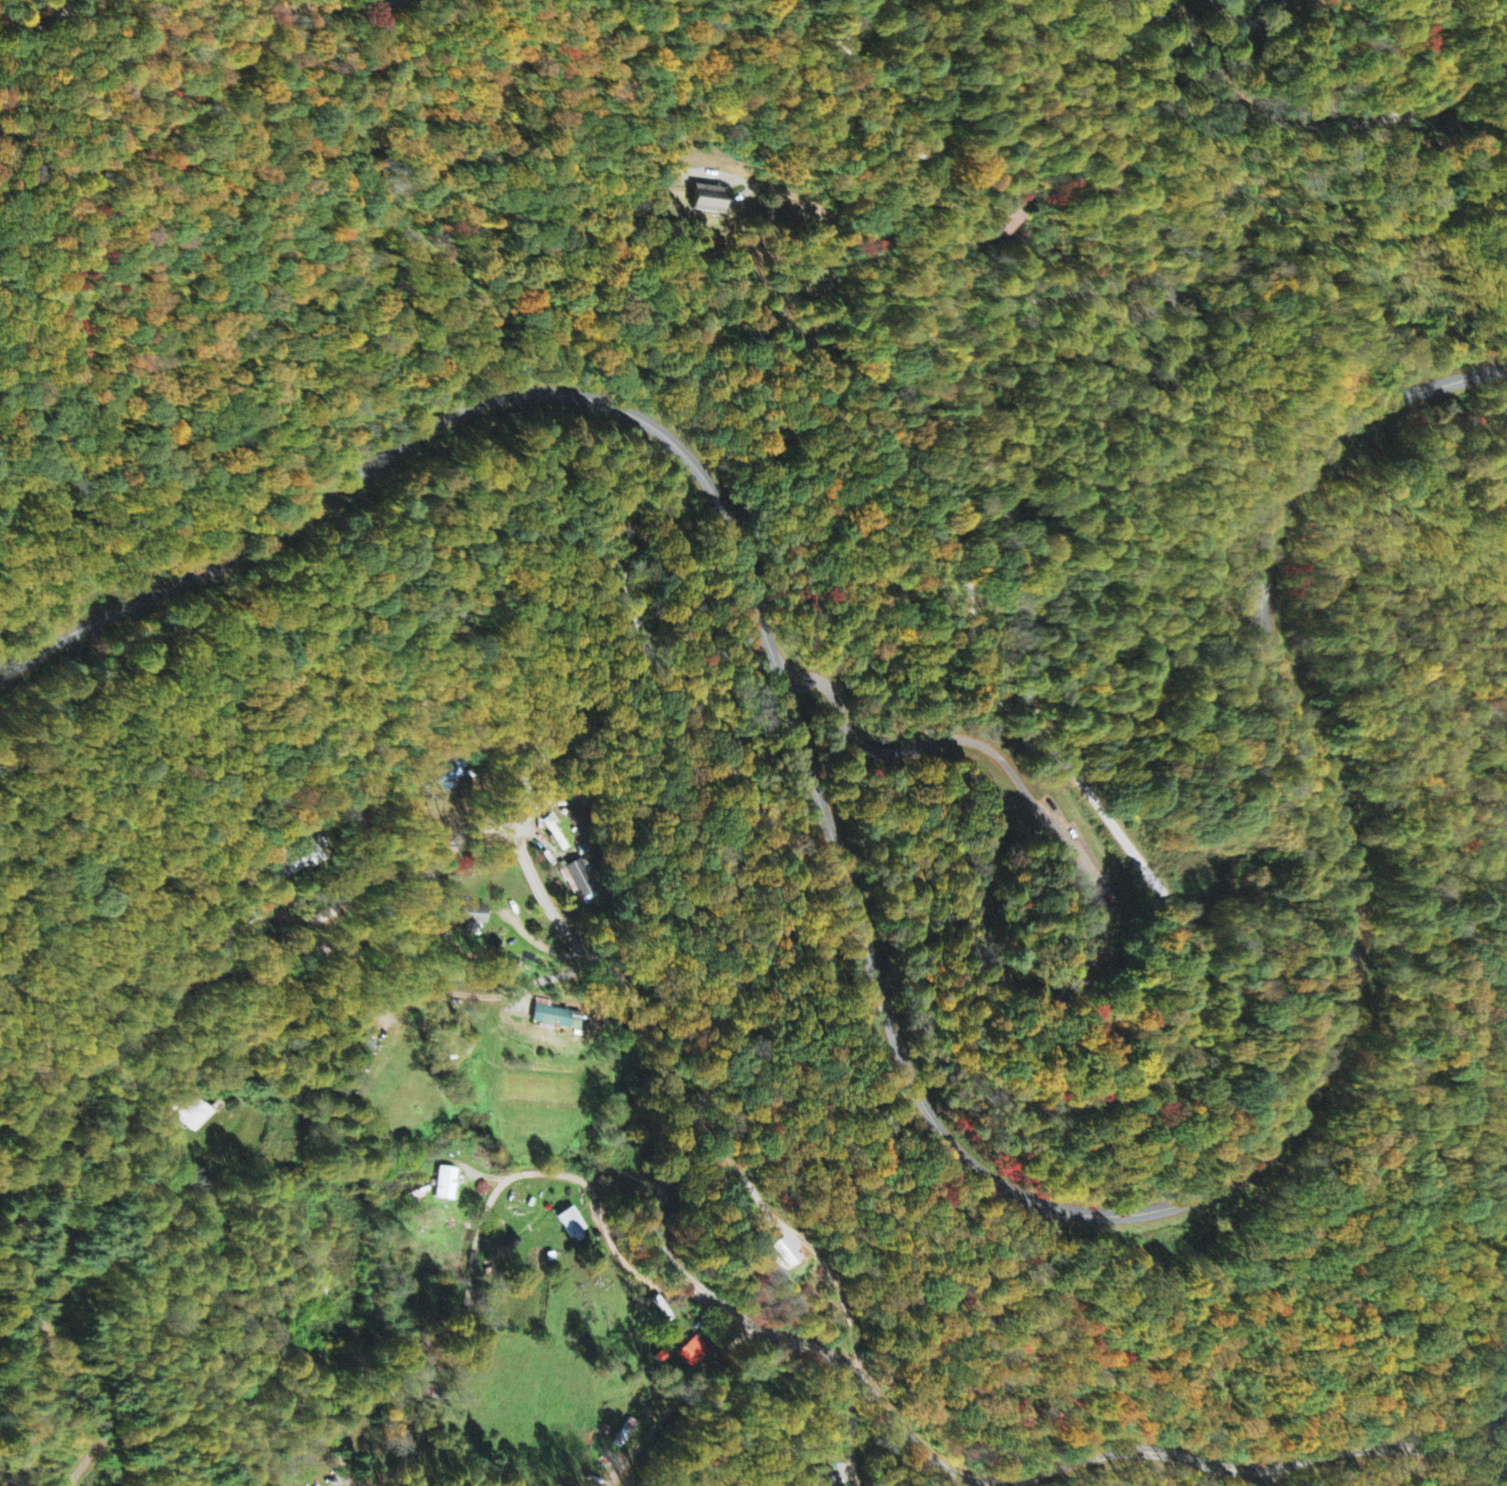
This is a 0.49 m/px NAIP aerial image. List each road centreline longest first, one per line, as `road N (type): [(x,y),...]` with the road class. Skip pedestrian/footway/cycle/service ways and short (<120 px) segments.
road 1 (secondary): [(784,682),(897,1036),(940,1126),(994,1178),(1060,1208),(1143,1213),(1197,1197),(1250,1167),(1294,1117),(1329,1053),(1353,962),(1352,887),(1337,822),(1272,650),(1264,594),(1270,539),(1291,490),(1343,432),(1410,395),(1506,367)]
road 2 (residential): [(846,837),(887,847),(908,866),(921,908),(930,1023),(980,1086),(1033,1107),(1073,1108),(1122,1088),(1160,1050),(1178,1008),(1180,933),(1132,845),(1052,744),(1022,678),(1014,629),(1026,552),(997,480),(993,399),(978,349),(995,314),(1030,298),(1113,284),(1135,264),(1124,131),(1109,66),(1121,0)]
road 3 (residential): [(1506,1419),(1465,1444),(1339,1450),(1275,1466),(1231,1468),(1127,1450),(1008,1483),(958,1475),(914,1440),(855,1372),(750,1322),(665,1251),(659,1222),(676,1106),(663,1047),(634,991),(557,915),(512,832),(493,824),(473,831),(396,914),(363,936),(315,949),(254,939)]
road 4 (secondary): [(0,676),(70,633),(264,542),(437,421),(494,398),(551,392),(633,412),(702,471),(740,546),(784,682)]
road 5 (residential): [(254,939),(249,922),(259,909),(320,916),(353,888),(362,869),(370,762),(427,702),(497,548),(525,534),(578,540),(617,565),(655,657),(728,739),(758,804),(777,823),(817,834)]
road 6 (residential): [(1052,744),(986,675),(965,554),(891,449),(863,373),(868,265),(920,162),(929,113),(921,72),(881,0)]
road 7 (residential): [(249,1485),(256,1459),(281,1431),(457,1328),(486,1219),(501,1187),(517,1176),(585,1178),(630,1262),(677,1291),(713,1296)]
road 8 (residential): [(0,1410),(16,1380),(25,1234),(64,1085),(254,939)]
road 9 (residential): [(1430,0),(1425,93),(1401,114),(1365,125),(1253,119),(1220,94),(1188,34),(1159,13),(1133,21),(1110,51)]
road 10 (residential): [(388,0),(283,11),(183,110),(110,162),(61,170),(0,140)]
road 11 (residential): [(758,1326),(694,1383),(610,1485)]

